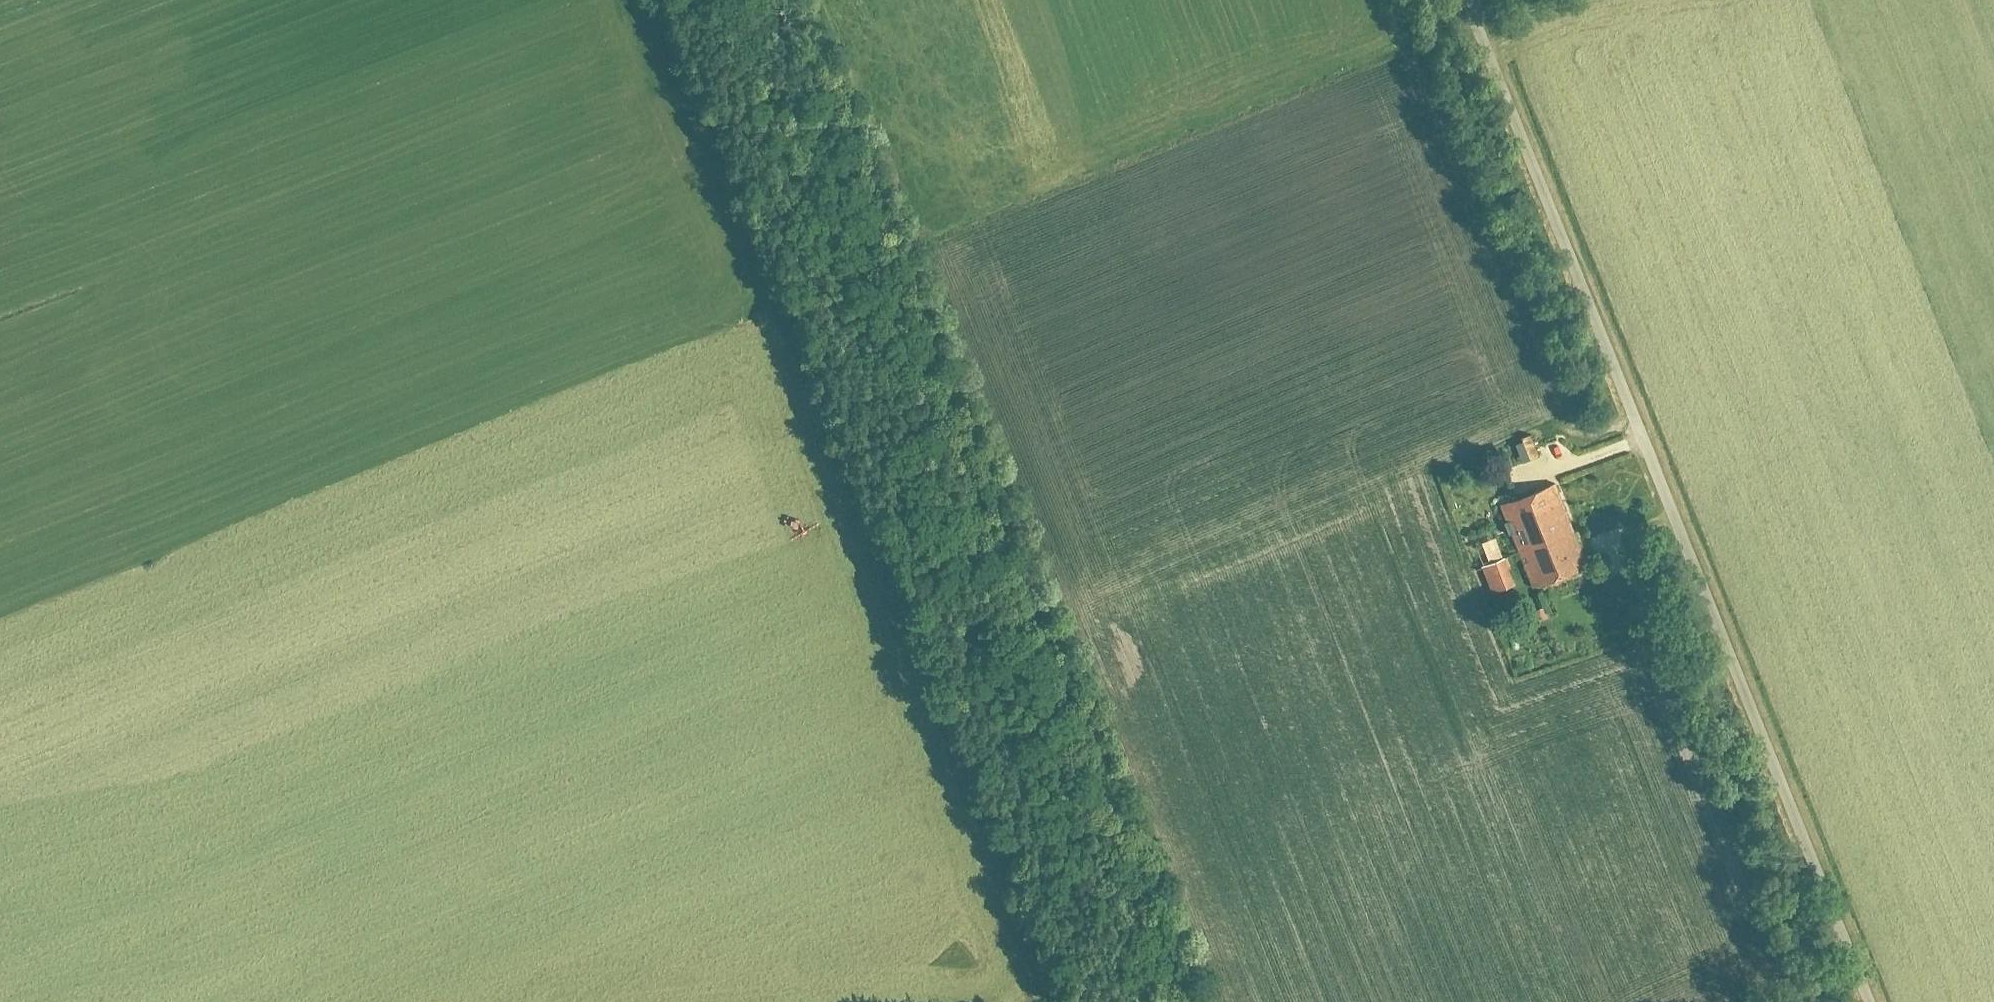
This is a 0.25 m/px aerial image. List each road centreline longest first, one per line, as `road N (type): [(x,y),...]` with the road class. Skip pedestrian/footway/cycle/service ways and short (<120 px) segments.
road 1 (unclassified): [(1860,1001),(1449,0)]

